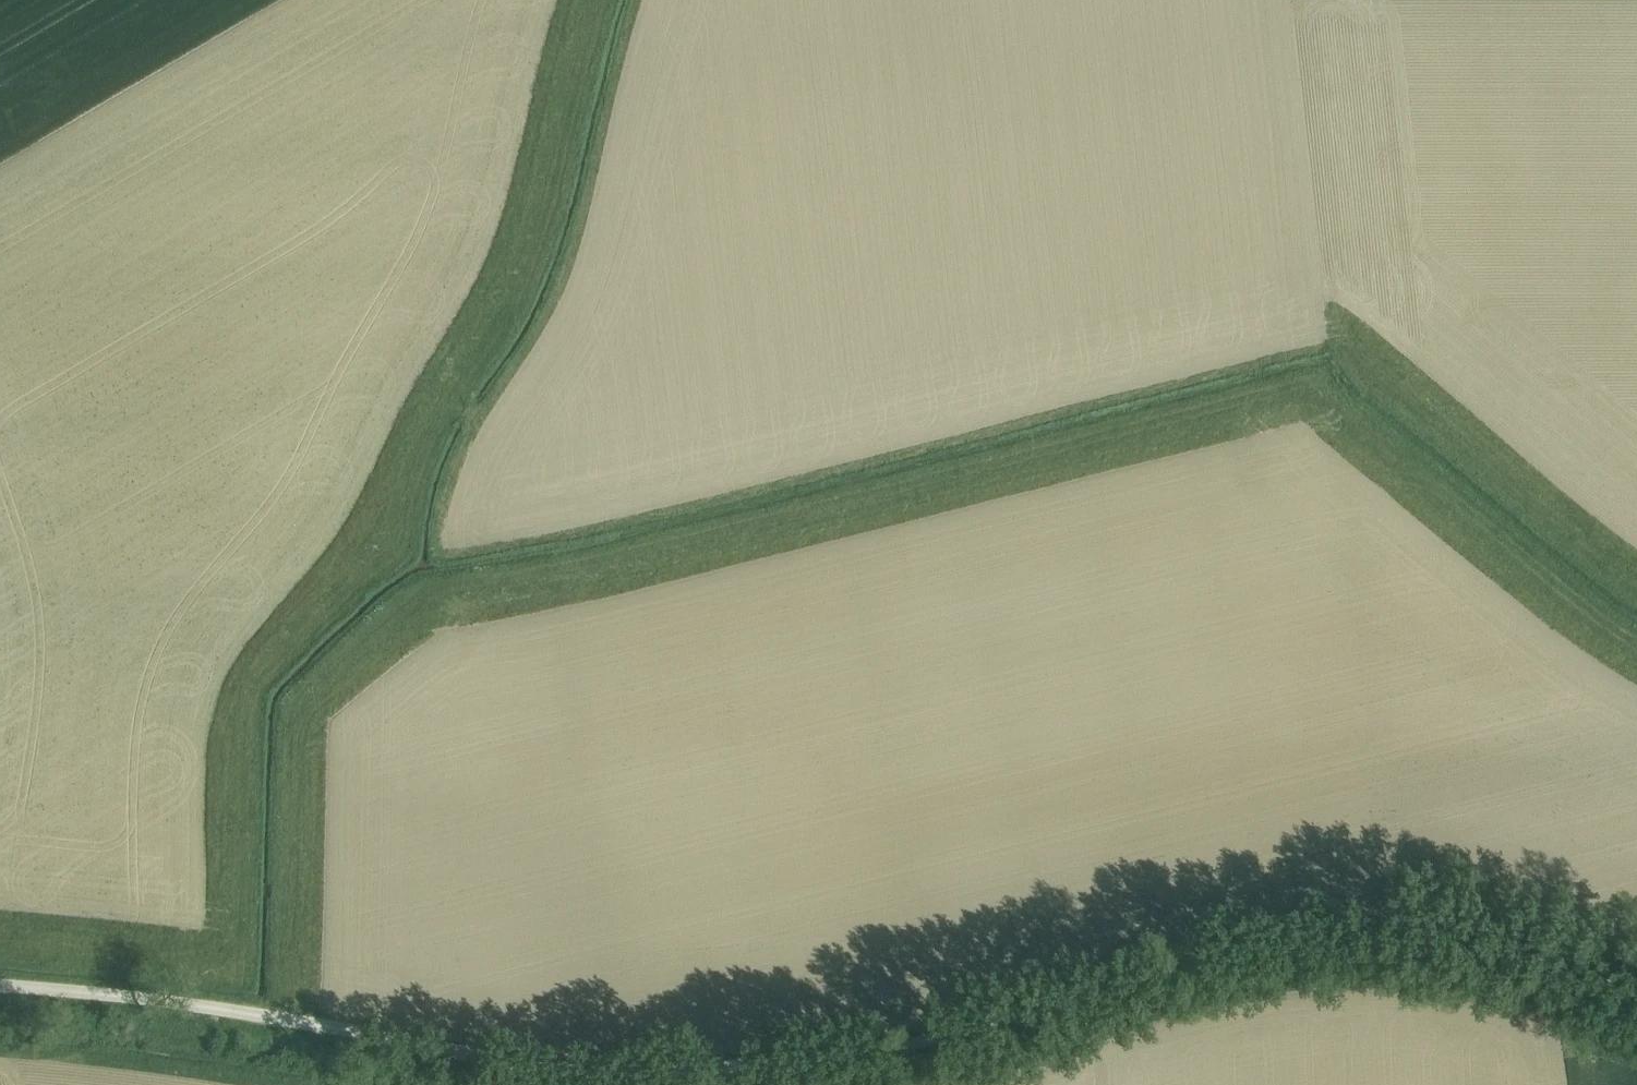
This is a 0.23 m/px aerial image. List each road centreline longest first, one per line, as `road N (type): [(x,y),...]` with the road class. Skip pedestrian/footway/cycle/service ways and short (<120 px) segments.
road 1 (unclassified): [(1636,993),(1428,950),(1319,947),(1208,965),(864,1054),(595,1074),(218,1009),(0,985)]

